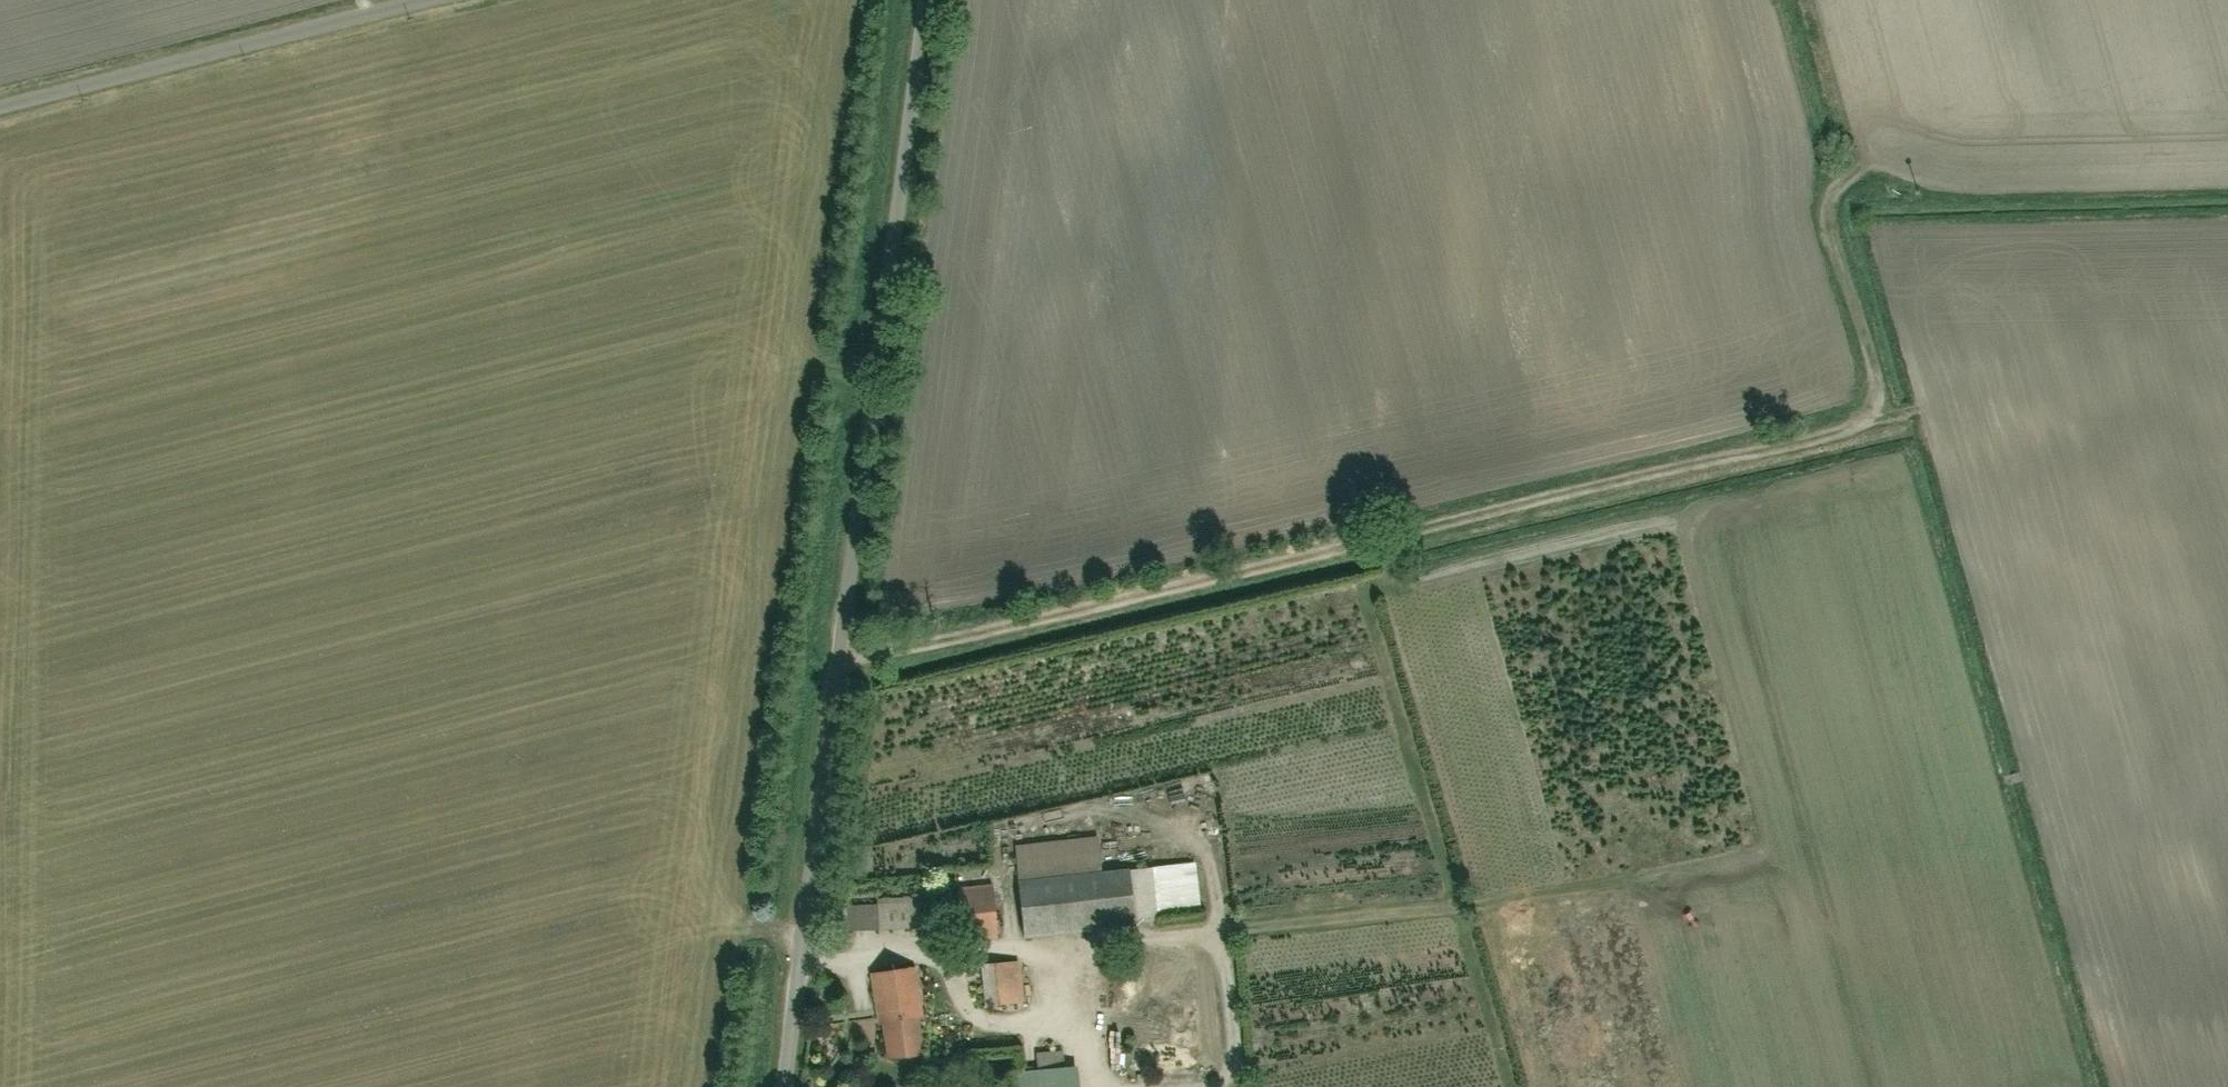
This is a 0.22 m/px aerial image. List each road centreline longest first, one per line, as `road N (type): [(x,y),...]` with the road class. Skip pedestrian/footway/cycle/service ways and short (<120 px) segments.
road 1 (track): [(840,650),(947,645),(1857,435),(1875,385),(1826,231),(1832,196),(1868,165)]
road 2 (residential): [(786,1086),(920,0)]
road 3 (residential): [(438,0),(0,111)]

